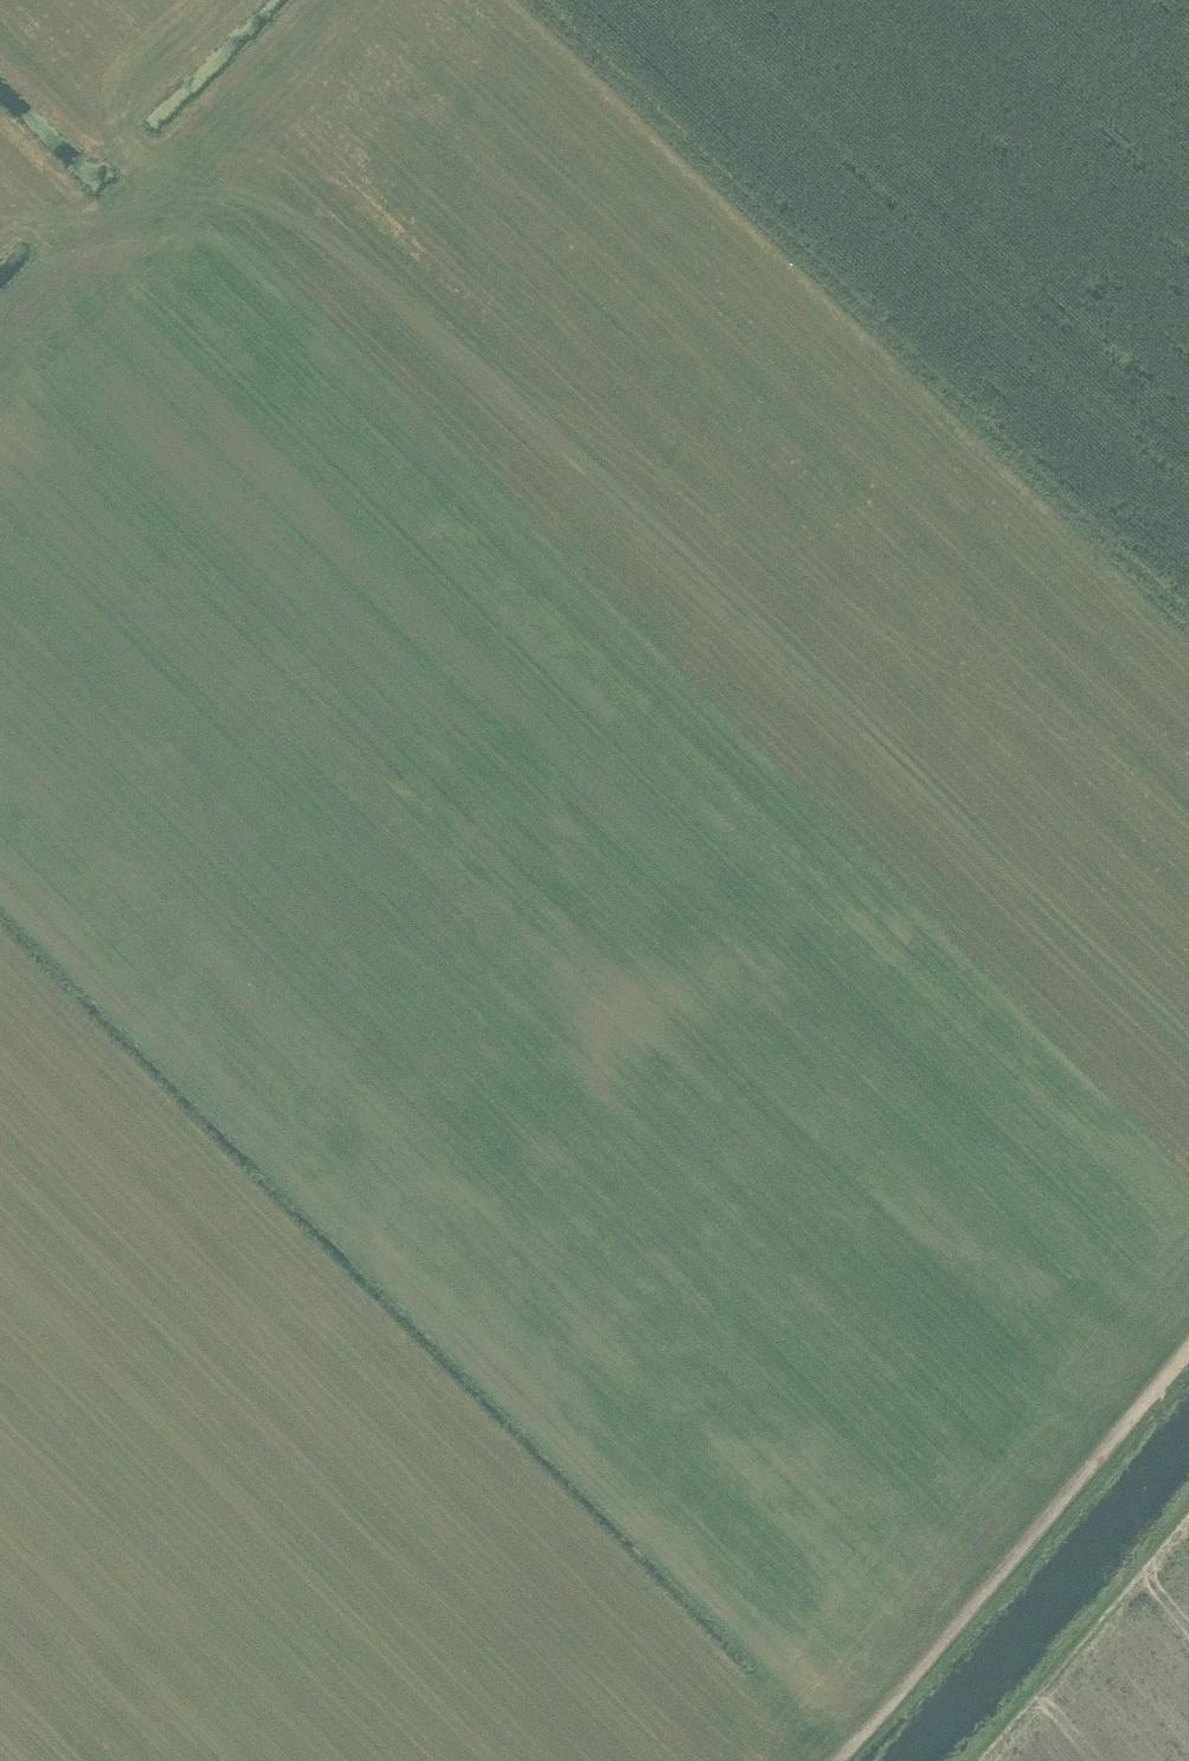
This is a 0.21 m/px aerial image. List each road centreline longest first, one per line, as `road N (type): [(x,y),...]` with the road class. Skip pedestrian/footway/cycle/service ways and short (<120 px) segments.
road 1 (unclassified): [(1188,1371),(850,1760)]

